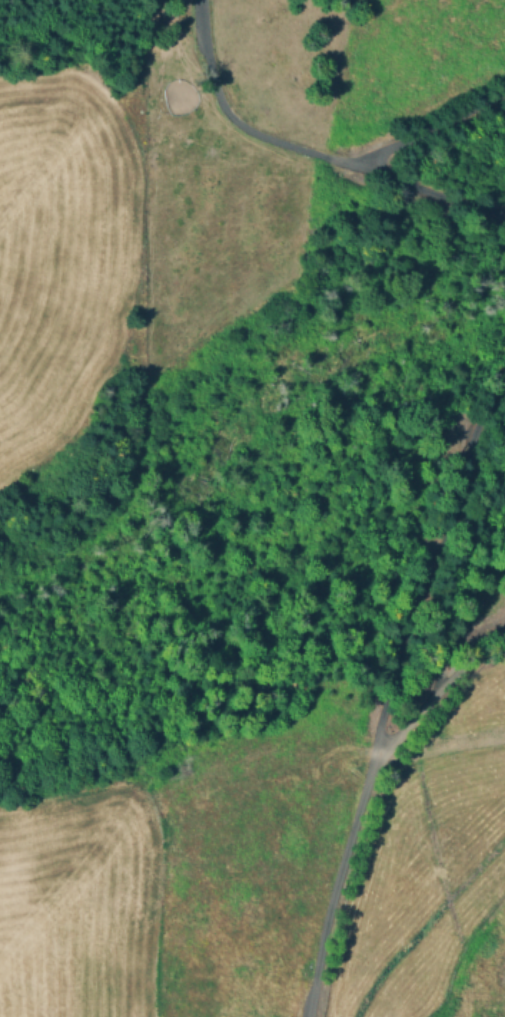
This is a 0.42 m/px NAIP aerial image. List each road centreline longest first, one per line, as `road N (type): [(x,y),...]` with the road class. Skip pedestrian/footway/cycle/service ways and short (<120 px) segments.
road 1 (residential): [(310,1016),(399,655),(463,503),(470,441),(504,383)]
road 2 (residential): [(504,211),(370,173),(391,151),(504,96)]
road 3 (residential): [(204,0),(214,83),(239,125),(370,173)]
road 4 (residential): [(372,760),(504,632)]

